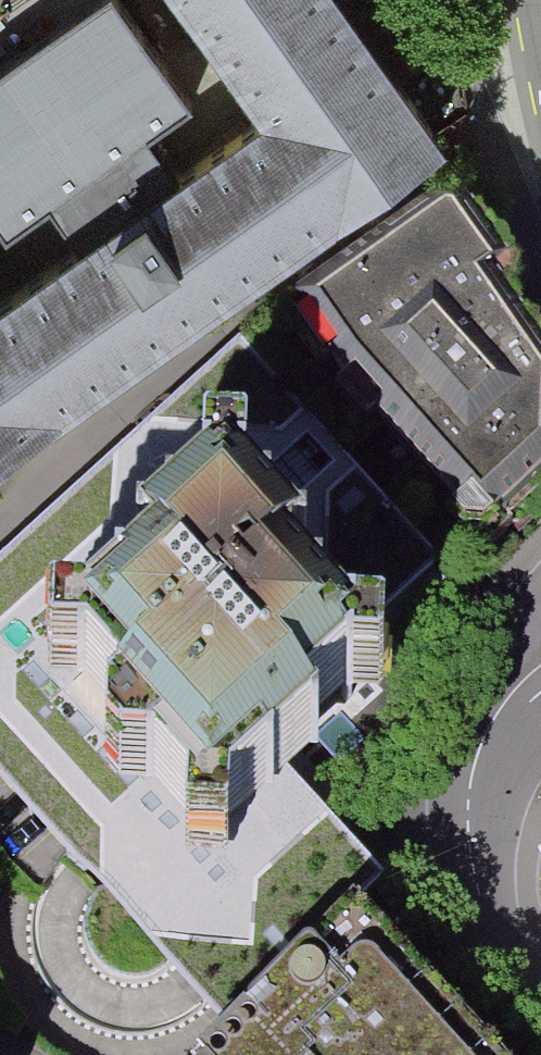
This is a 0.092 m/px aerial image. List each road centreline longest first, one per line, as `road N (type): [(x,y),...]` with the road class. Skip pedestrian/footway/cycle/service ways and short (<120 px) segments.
road 1 (residential): [(540,999),(483,938),(472,915),(463,805),(470,766)]
road 2 (residential): [(540,600),(508,650),(470,766)]

